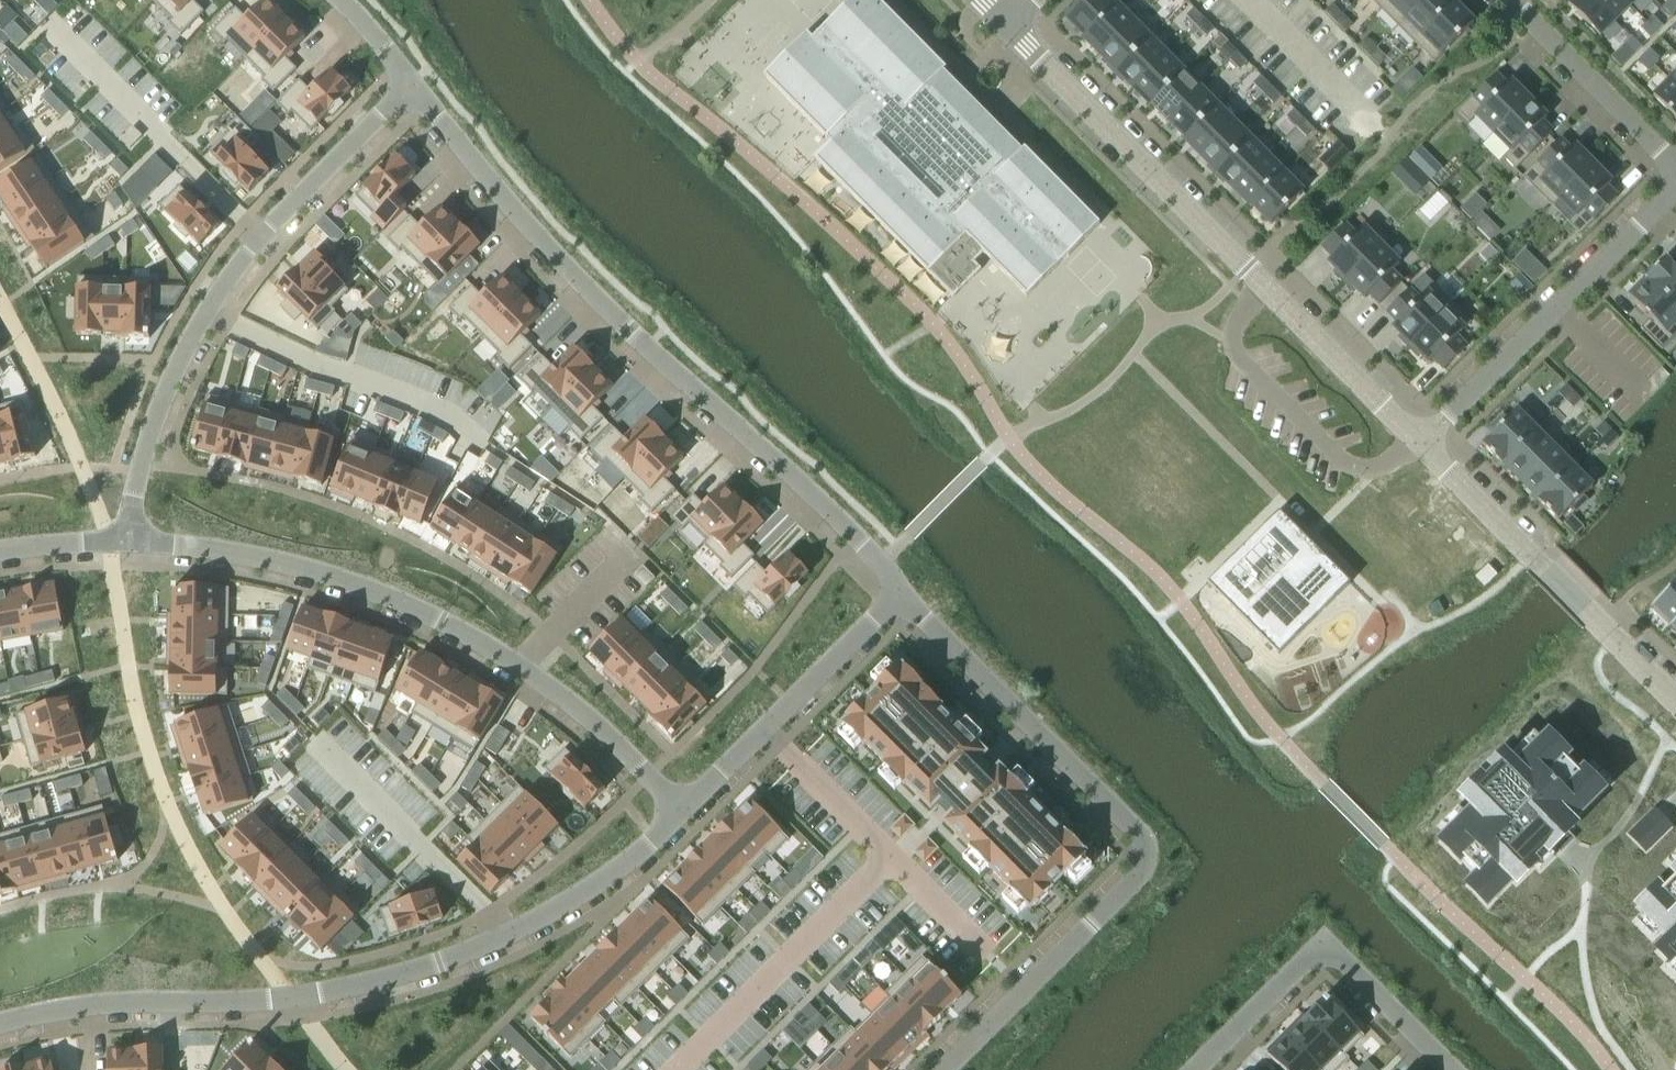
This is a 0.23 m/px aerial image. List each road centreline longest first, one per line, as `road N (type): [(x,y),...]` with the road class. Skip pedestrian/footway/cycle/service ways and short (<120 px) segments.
road 1 (residential): [(683,807),(603,879),(508,933),(431,964),(288,991),(156,998),(0,1027)]
road 2 (residential): [(410,86),(605,312),(898,589)]
road 3 (residential): [(898,589),(1136,828),(1143,852),(1139,875),(942,1069)]
road 4 (residential): [(683,807),(576,704),(523,664),(442,624),(255,554),(129,537)]
road 5 (tertiary): [(1419,438),(1005,25)]
road 6 (residential): [(129,537),(142,462),(207,316),(320,179),(410,86)]
road 7 (tertiary): [(1675,699),(1419,438)]
road 8 (residential): [(1675,187),(1419,438)]
road 9 (residential): [(1453,1069),(1325,945),(1195,1069)]
road 10 (residential): [(898,589),(683,807)]
road 11 (residential): [(1675,167),(1511,0)]
road 12 (residential): [(129,537),(0,548)]

